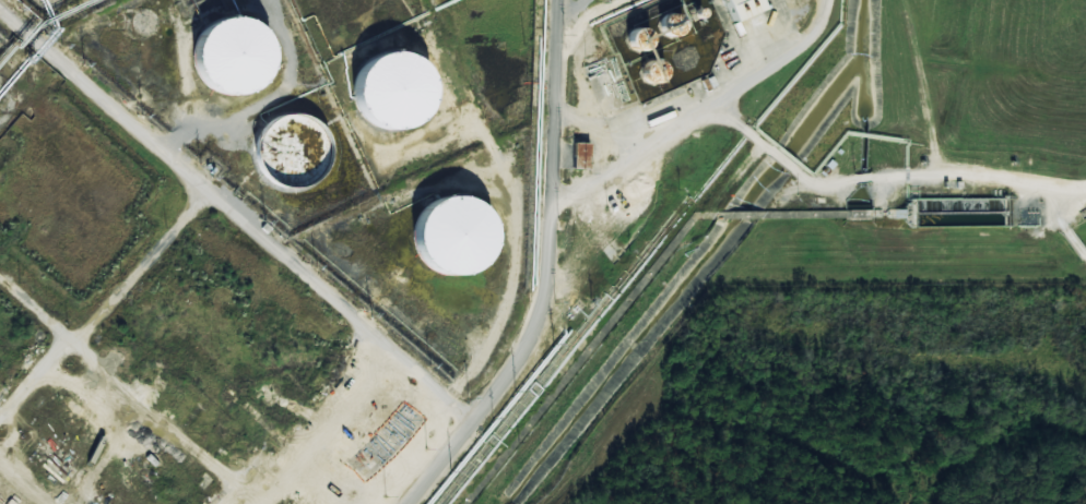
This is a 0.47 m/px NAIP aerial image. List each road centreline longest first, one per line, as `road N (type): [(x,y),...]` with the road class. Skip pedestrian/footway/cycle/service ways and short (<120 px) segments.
road 1 (residential): [(0,6),(473,424)]
road 2 (residential): [(711,99),(806,182),(1012,176),(1048,187),(1067,205)]
road 3 (residential): [(552,213),(819,22),(826,0)]
road 4 (residential): [(260,503),(0,278)]
road 5 (residential): [(76,344),(214,193)]

